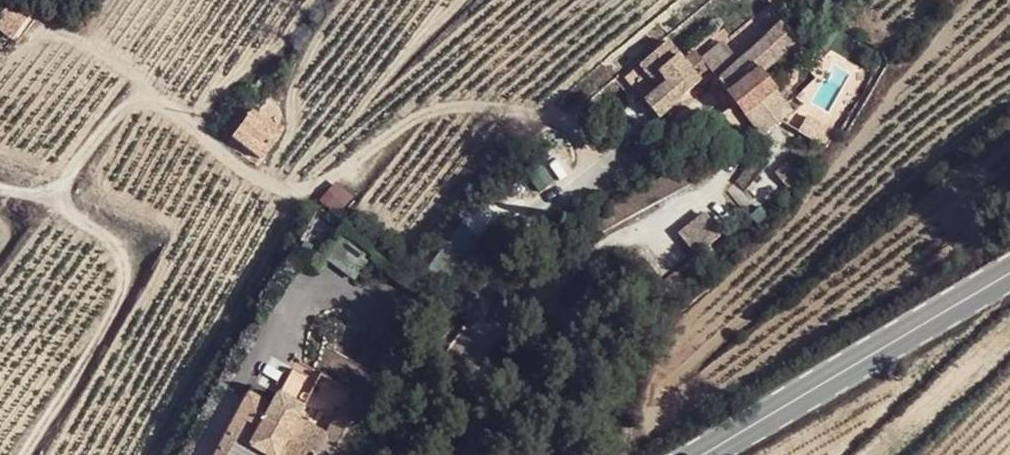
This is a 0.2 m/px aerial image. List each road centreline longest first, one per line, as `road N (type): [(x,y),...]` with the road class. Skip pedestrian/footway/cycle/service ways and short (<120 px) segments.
road 1 (track): [(0,187),(44,193),(61,187),(116,113),(144,97),(275,193),(352,170),(421,111),(540,111),(596,139)]
road 2 (primary): [(1009,277),(700,454)]
road 3 (track): [(61,187),(67,209),(127,252),(130,274),(113,316),(18,454)]

